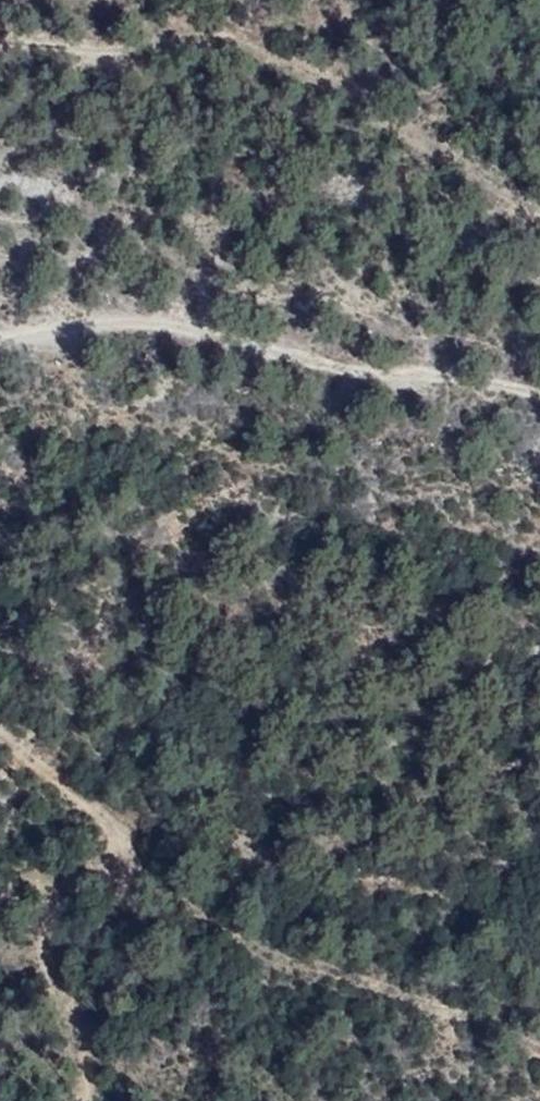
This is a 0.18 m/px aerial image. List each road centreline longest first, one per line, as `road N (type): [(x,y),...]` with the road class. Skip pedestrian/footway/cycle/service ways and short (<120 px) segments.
road 1 (track): [(0,329),(157,318),(269,332),(539,421)]

